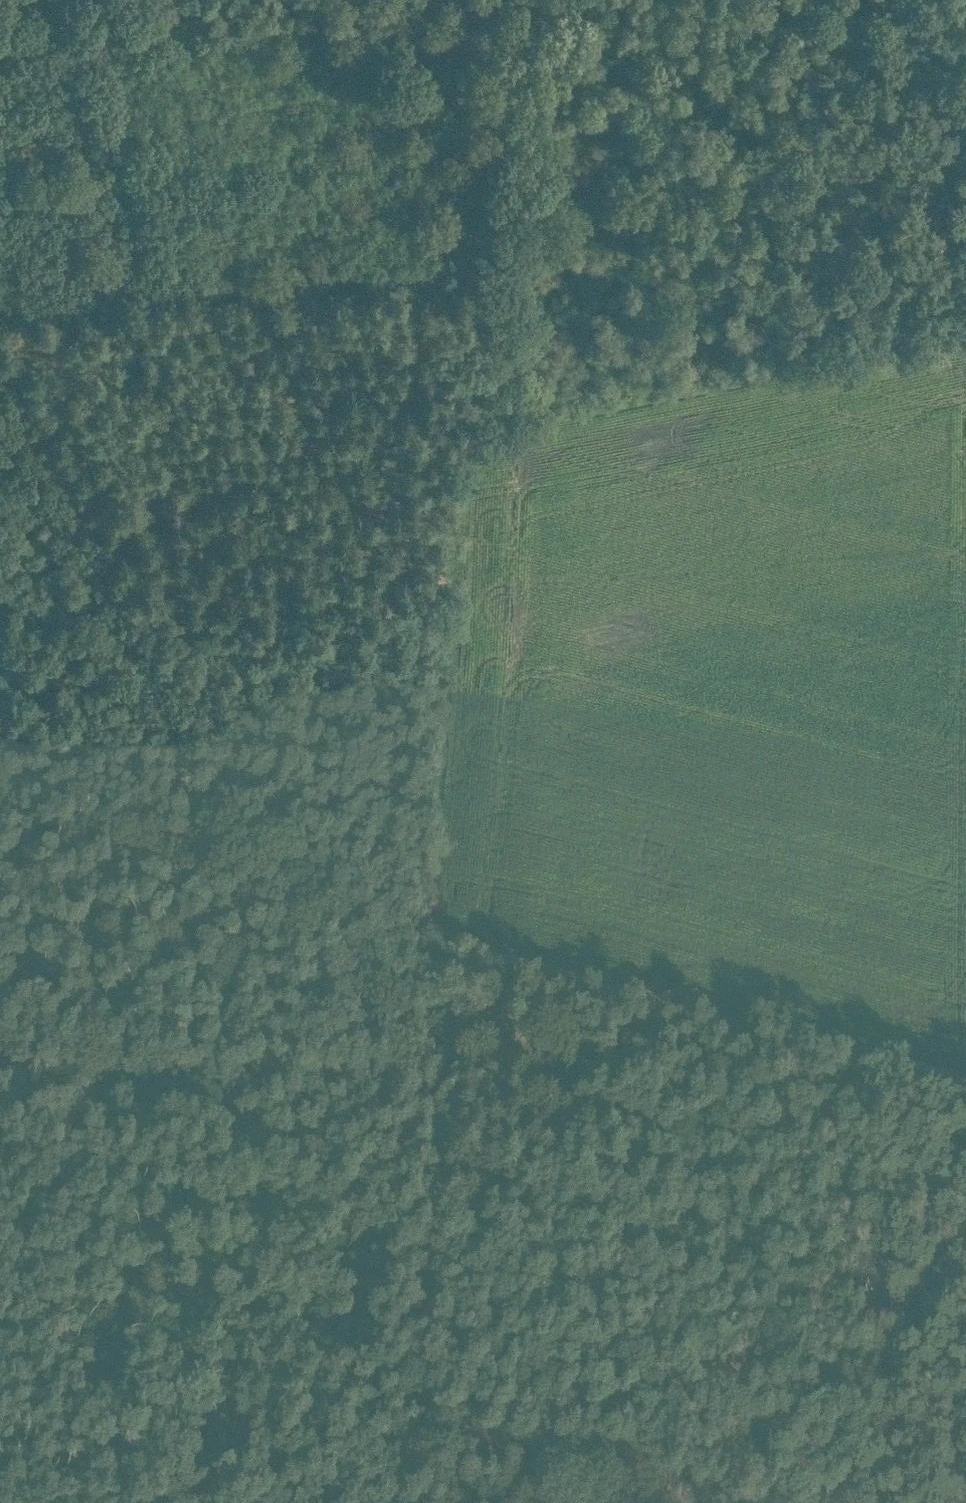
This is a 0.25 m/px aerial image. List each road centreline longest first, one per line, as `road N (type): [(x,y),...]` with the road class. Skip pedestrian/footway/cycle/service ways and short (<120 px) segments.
road 1 (track): [(965,1079),(336,917),(311,899),(0,448)]

